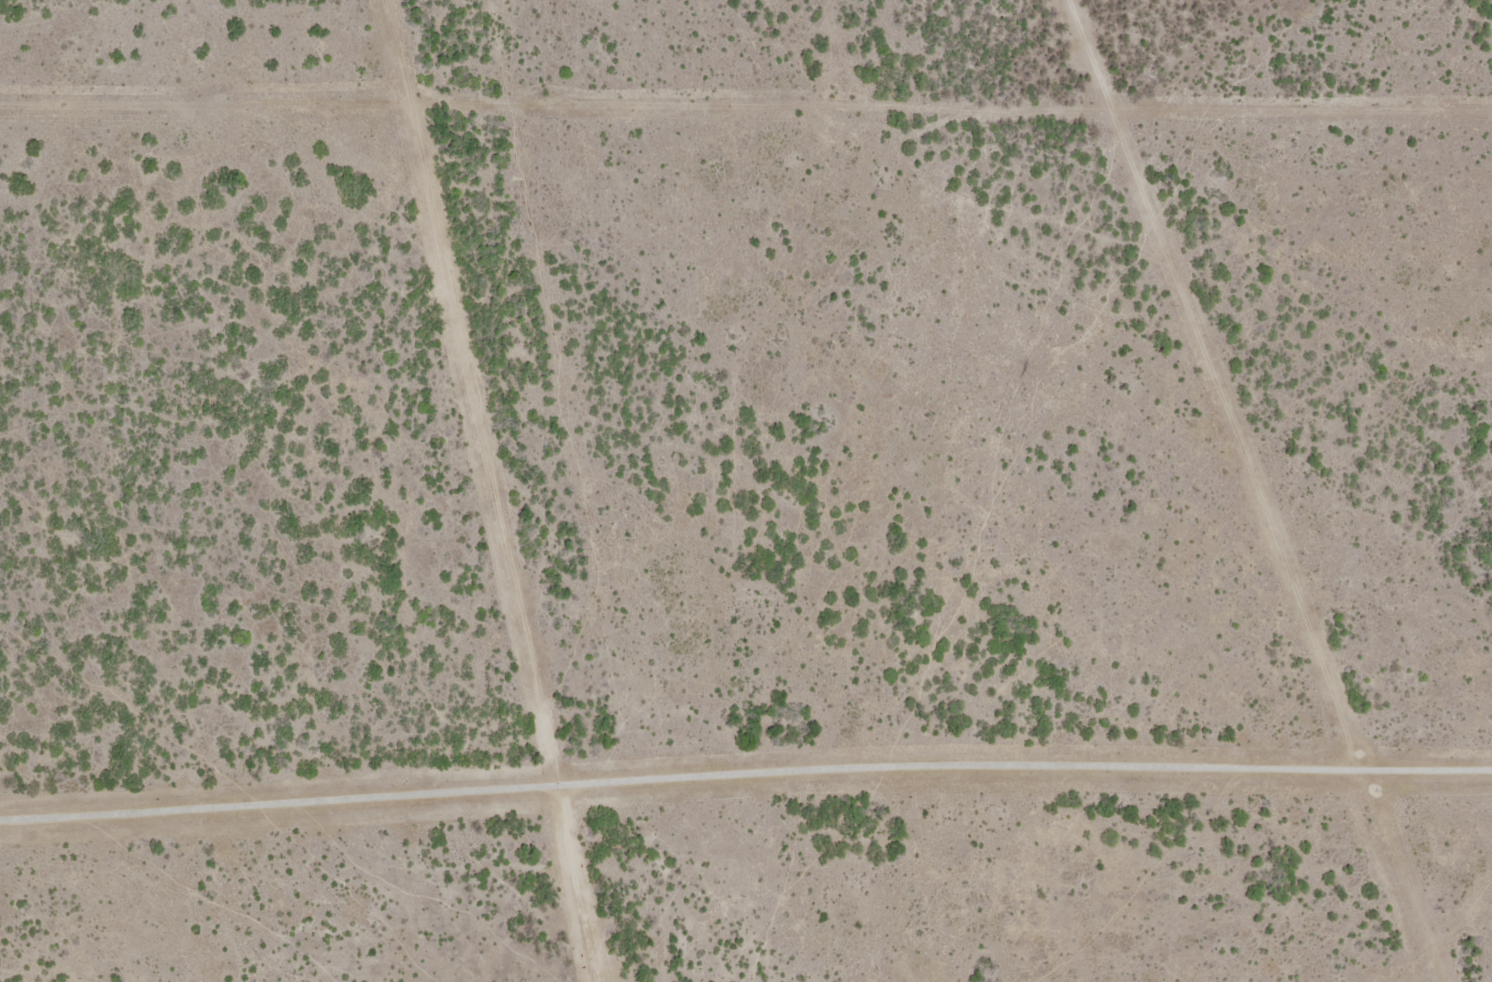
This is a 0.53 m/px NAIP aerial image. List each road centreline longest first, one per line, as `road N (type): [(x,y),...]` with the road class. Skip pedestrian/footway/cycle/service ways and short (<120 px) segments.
road 1 (residential): [(1491,752),(1369,747),(558,775),(242,799),(0,801)]

